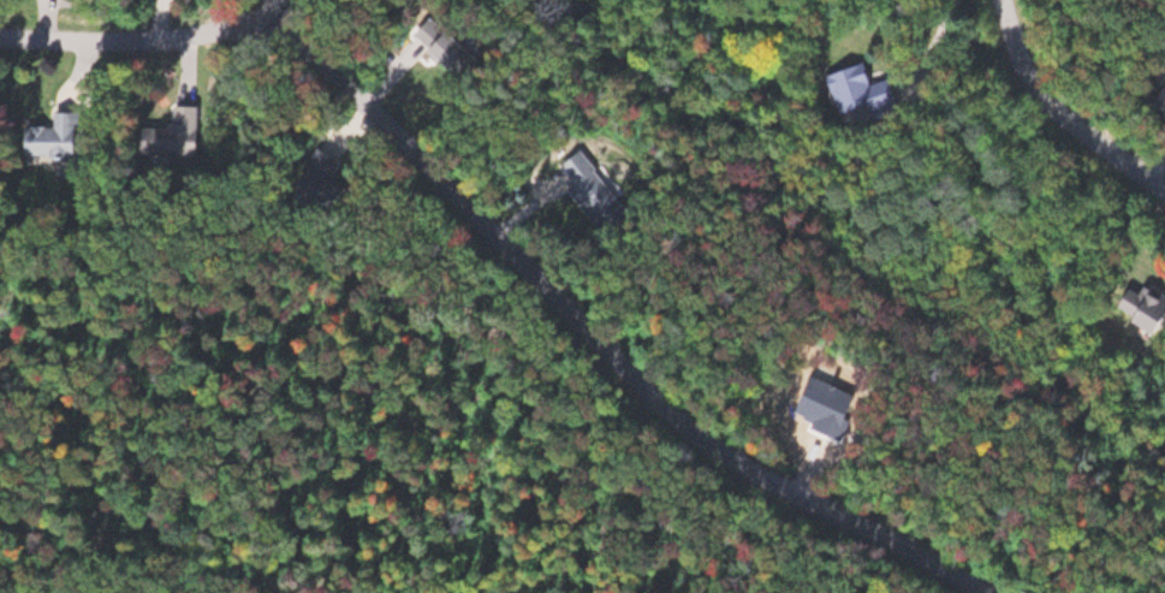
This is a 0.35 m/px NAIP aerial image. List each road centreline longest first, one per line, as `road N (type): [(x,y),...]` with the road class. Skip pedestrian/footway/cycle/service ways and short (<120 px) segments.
road 1 (residential): [(268,11),(370,100),(689,426),(735,462),(986,592)]
road 2 (residential): [(277,0),(262,19),(176,43),(0,43)]
road 3 (residential): [(1006,0),(1032,79),(1164,186)]

